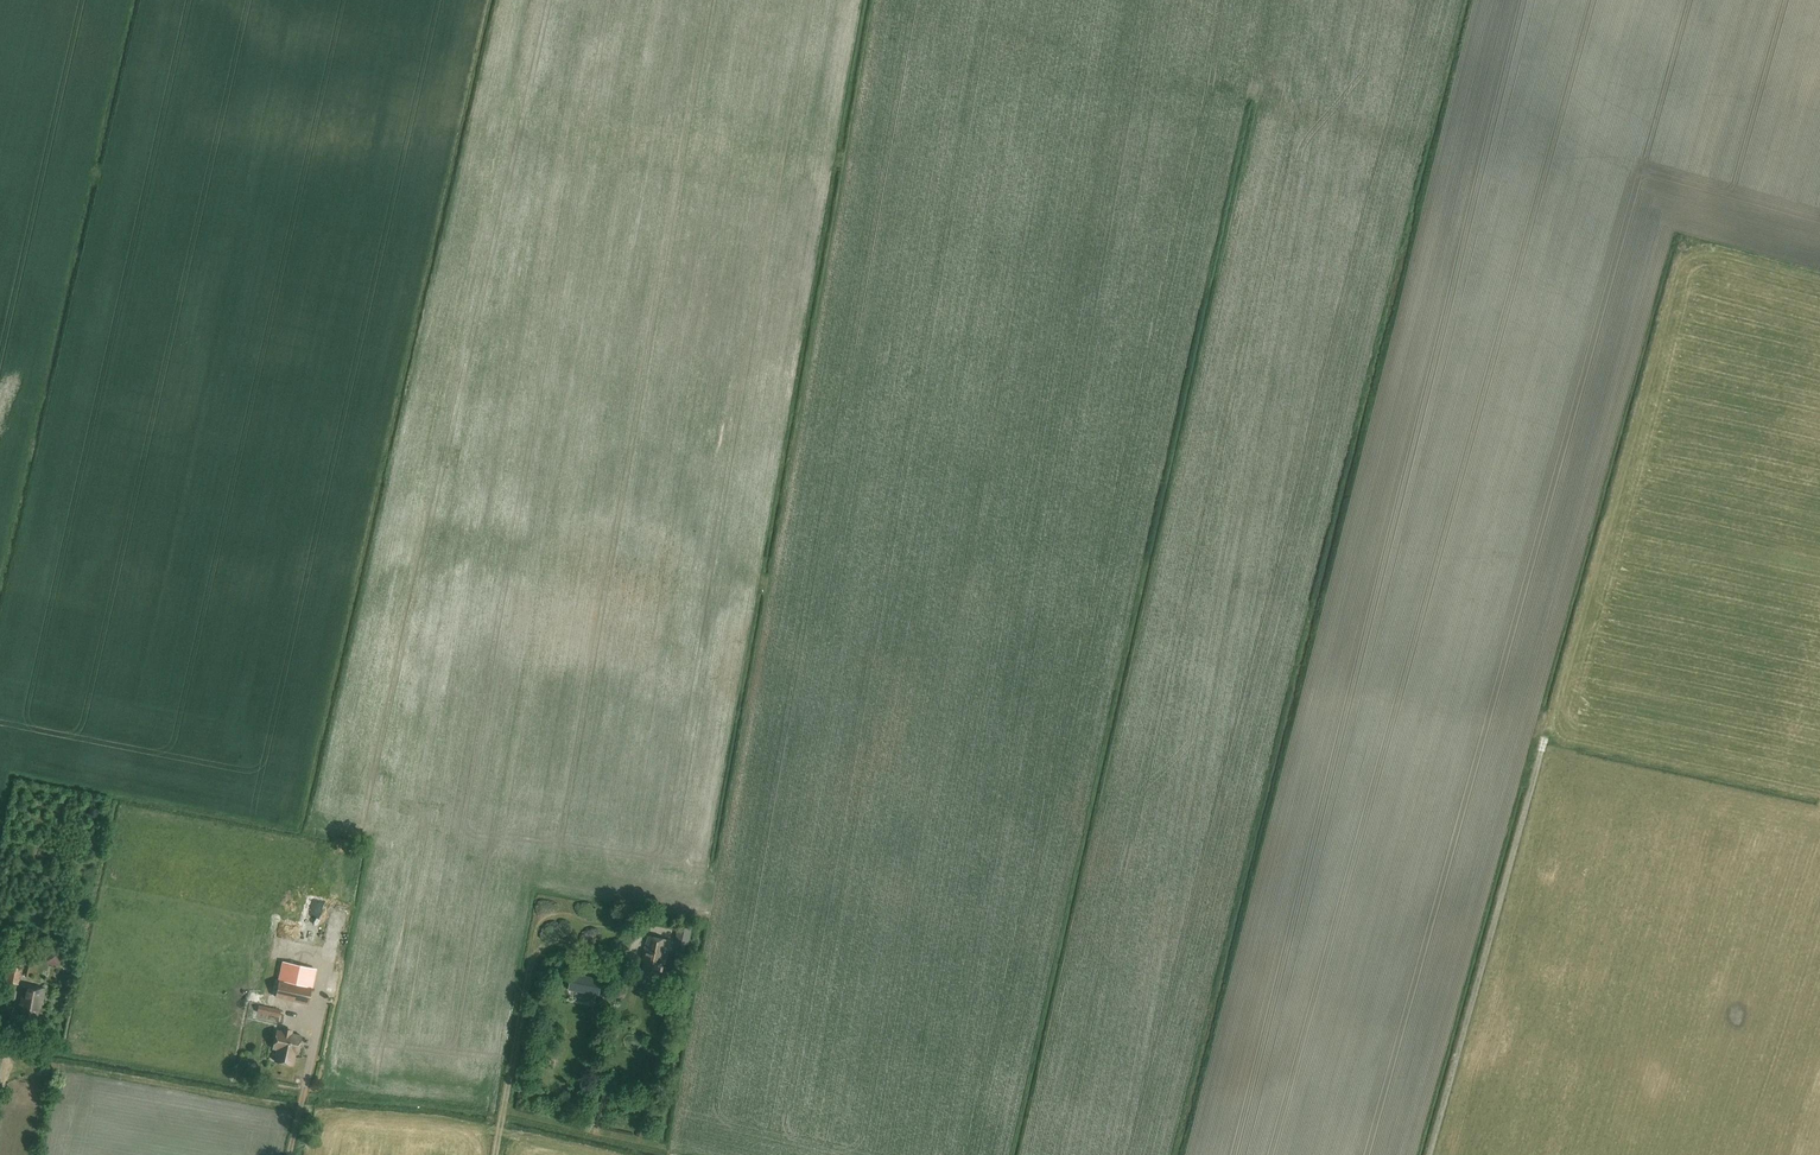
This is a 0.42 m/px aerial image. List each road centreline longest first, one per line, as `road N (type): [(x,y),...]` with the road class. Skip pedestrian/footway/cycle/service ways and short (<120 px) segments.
road 1 (track): [(1430,1154),(1550,721)]

